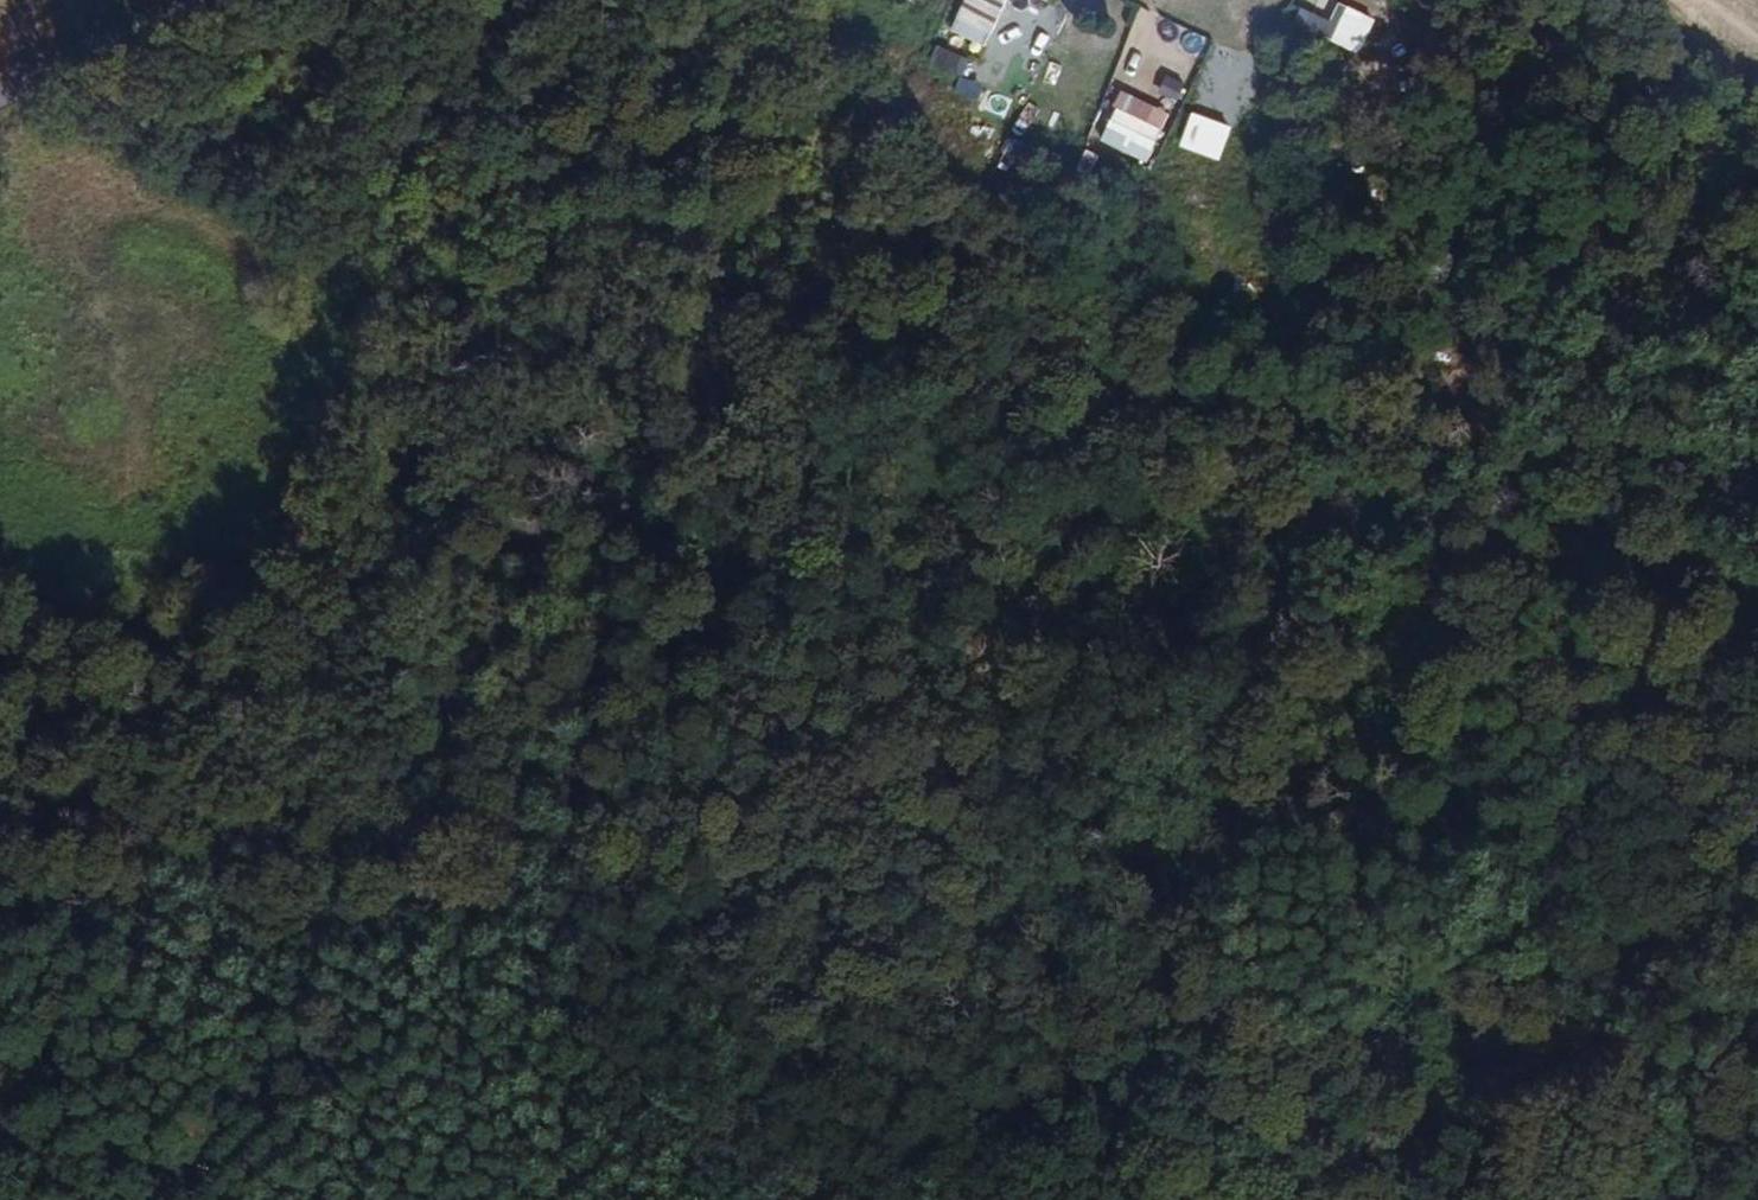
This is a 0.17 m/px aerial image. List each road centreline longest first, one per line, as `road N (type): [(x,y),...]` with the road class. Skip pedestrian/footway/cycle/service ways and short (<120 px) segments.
road 1 (unclassified): [(285,0),(0,127)]

